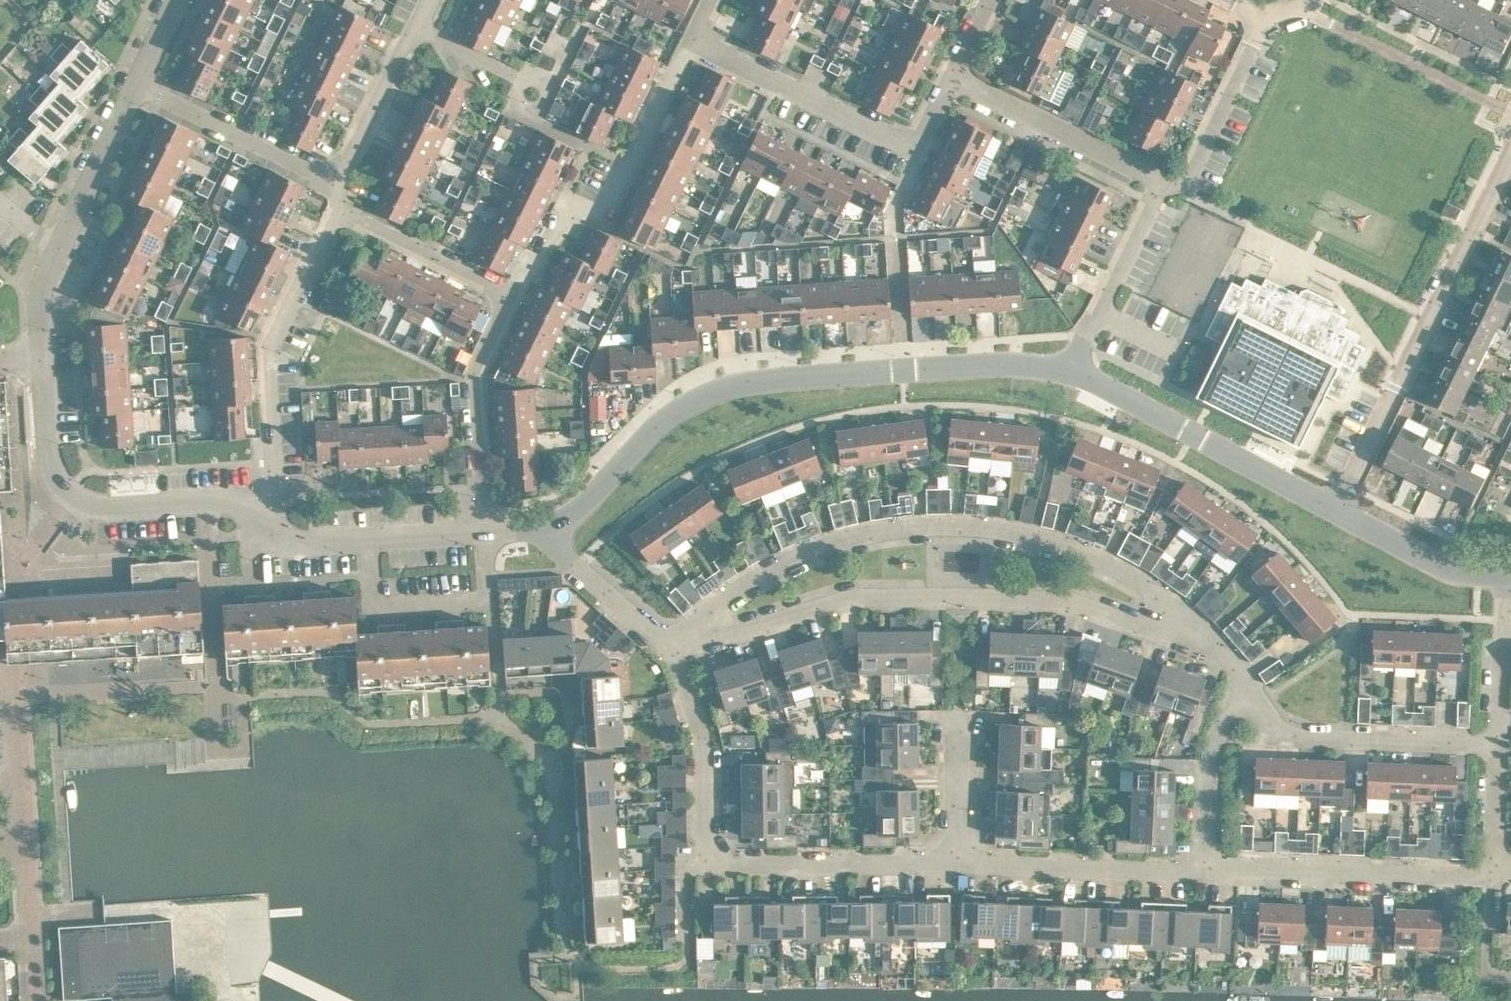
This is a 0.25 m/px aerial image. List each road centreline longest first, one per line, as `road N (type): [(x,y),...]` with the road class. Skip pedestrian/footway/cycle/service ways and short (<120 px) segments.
road 1 (tertiary): [(546,524),(594,500),(658,430),(697,404),(753,385),(1068,374)]
road 2 (residential): [(1176,615),(1123,575),(1030,537),(936,529),(872,533),(783,559),(715,609)]
road 3 (residential): [(1176,615),(1134,626),(1061,601),(845,603),(738,632),(715,609)]
road 4 (residential): [(959,867),(712,863),(704,749),(673,650)]
road 5 (unclassified): [(1332,507),(1510,157)]
road 6 (tertiary): [(268,515),(205,504),(109,508),(71,495),(56,472),(43,363)]
road 7 (residential): [(507,299),(556,237),(626,191),(696,41)]
road 8 (residential): [(696,41),(916,146),(934,136),(958,80)]
road 9 (residential): [(340,221),(272,351),(268,515)]
road 10 (tertiary): [(1332,507),(1068,374)]
road 11 (tertiary): [(43,363),(41,303),(58,245),(136,90)]
road 12 (residential): [(1497,874),(1209,872)]
road 13 (residential): [(1499,748),(1288,739),(1243,688)]
road 14 (residential): [(1209,872),(959,867)]
road 15 (residential): [(488,530),(481,386),(507,299)]
road 16 (residential): [(1165,182),(958,80)]
road 17 (tertiary): [(268,515),(305,542),(488,530)]
road 18 (residential): [(339,190),(136,90)]
road 19 (residential): [(1068,374),(1165,182)]
road 20 (residential): [(435,0),(339,190)]
road 21 (residential): [(1165,182),(1184,182),(1267,23)]
road 22 (residential): [(1209,872),(1218,739),(1243,688)]
road 23 (tertiary): [(1503,575),(1437,566),(1332,507)]
road 24 (residential): [(507,299),(340,221)]
road 25 (residential): [(673,650),(581,569),(546,524)]
road 26 (residential): [(959,867),(963,720)]
road 27 (residential): [(1499,748),(1502,620)]
road 28 (residential): [(1497,874),(1499,748)]

